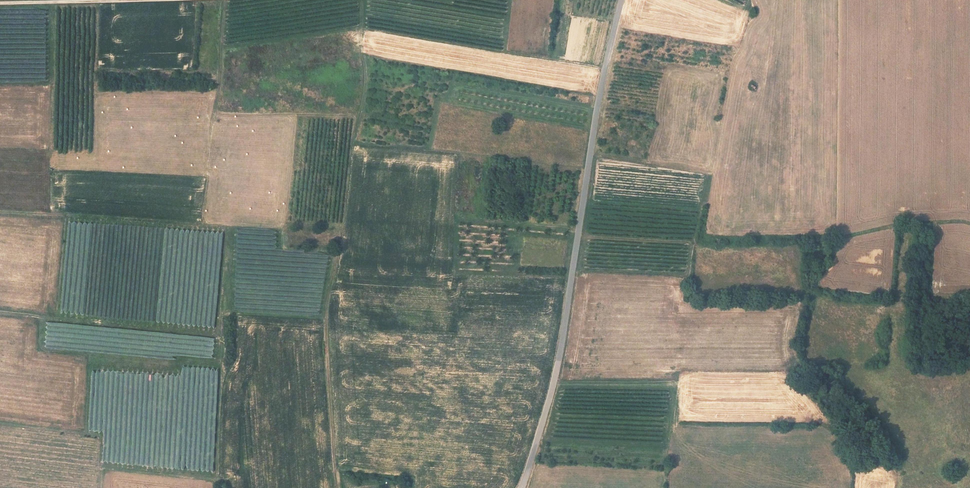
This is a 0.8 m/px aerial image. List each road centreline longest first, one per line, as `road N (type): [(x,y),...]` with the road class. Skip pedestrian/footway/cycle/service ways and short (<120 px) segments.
road 1 (unclassified): [(621,0),(595,115),(559,357),(522,487)]
road 2 (track): [(338,487),(326,317),(367,78),(362,0)]
road 3 (track): [(0,312),(218,333),(228,313),(326,317)]
road 4 (track): [(0,212),(230,227)]
road 5 (track): [(131,0),(0,3)]

